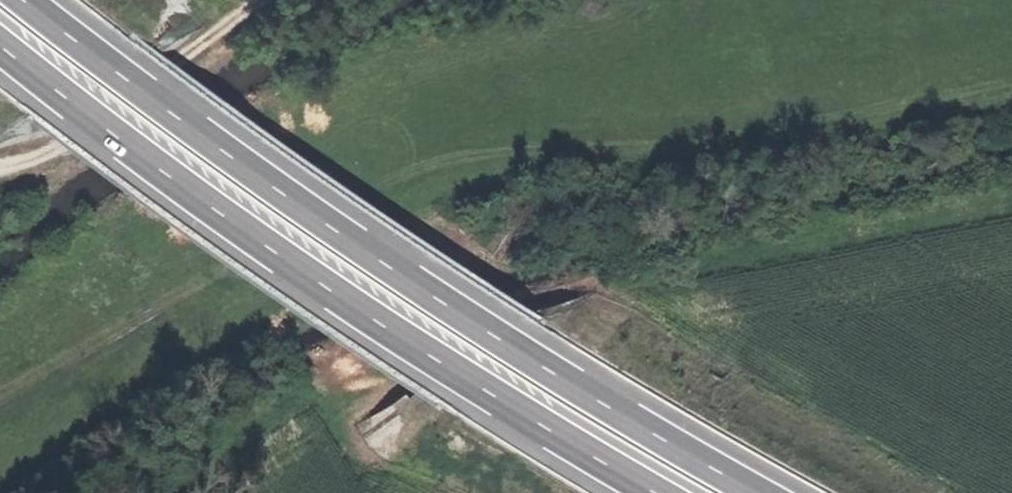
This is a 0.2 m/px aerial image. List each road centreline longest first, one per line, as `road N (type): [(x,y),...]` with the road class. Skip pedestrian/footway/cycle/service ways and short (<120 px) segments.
road 1 (trunk): [(748,492),(394,274),(22,0)]
road 2 (trunk): [(0,46),(337,298),(648,492)]
road 3 (track): [(260,0),(77,139),(0,168)]

